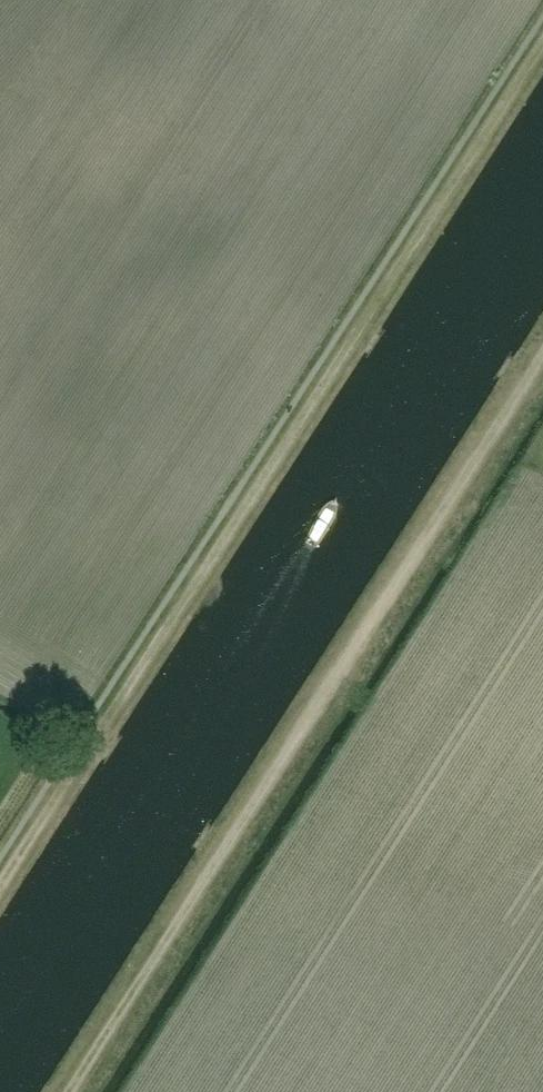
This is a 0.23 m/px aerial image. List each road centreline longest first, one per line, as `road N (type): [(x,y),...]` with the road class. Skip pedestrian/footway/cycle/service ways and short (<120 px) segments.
road 1 (track): [(0,892),(542,61)]
road 2 (track): [(542,351),(68,1091)]

